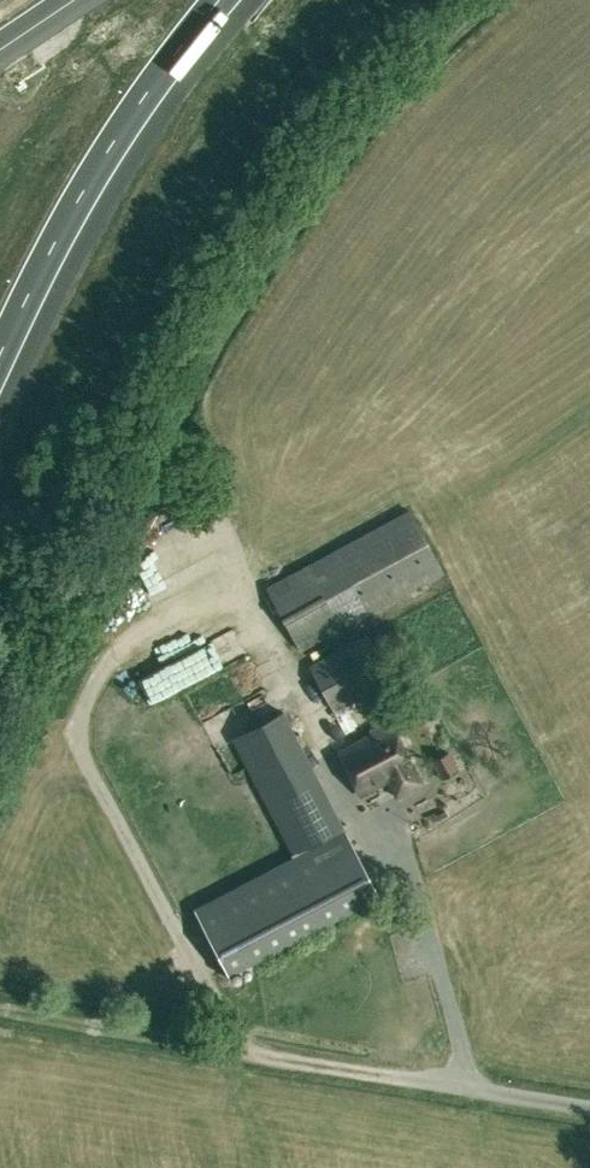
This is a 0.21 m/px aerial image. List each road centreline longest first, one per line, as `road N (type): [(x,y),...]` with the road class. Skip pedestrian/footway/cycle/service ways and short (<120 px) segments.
road 1 (track): [(474,1090),(0,1009)]
road 2 (motorway): [(0,353),(91,176),(219,0)]

